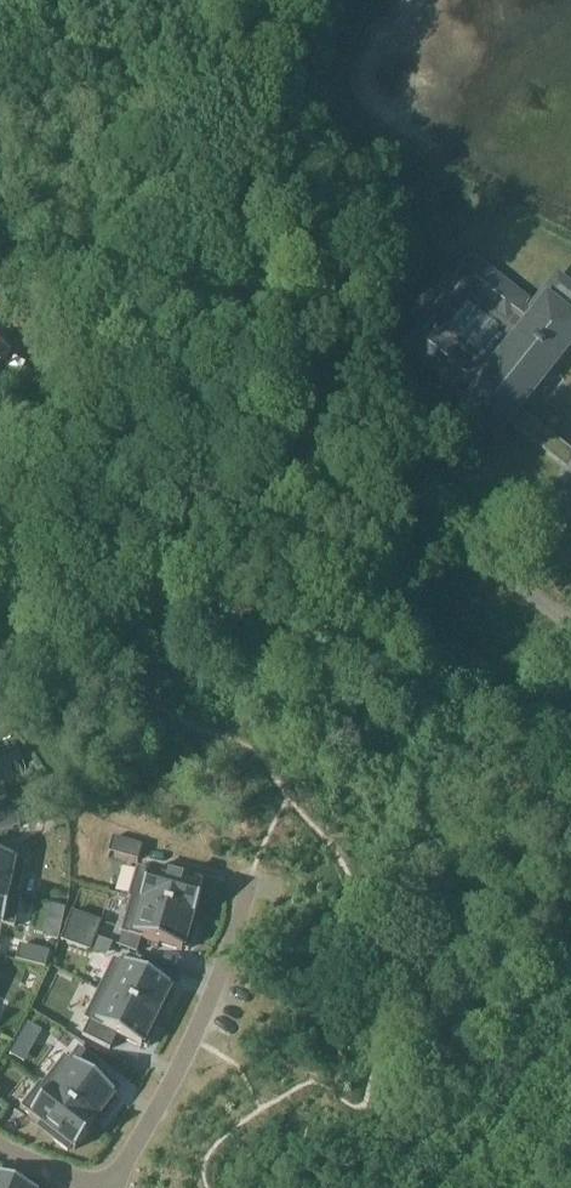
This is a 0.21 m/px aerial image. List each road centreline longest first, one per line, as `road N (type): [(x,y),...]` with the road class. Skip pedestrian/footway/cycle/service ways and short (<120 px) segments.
road 1 (track): [(287,0),(256,72),(254,134),(275,199),(349,348)]
road 2 (residential): [(110,1187),(194,1039),(255,867)]

